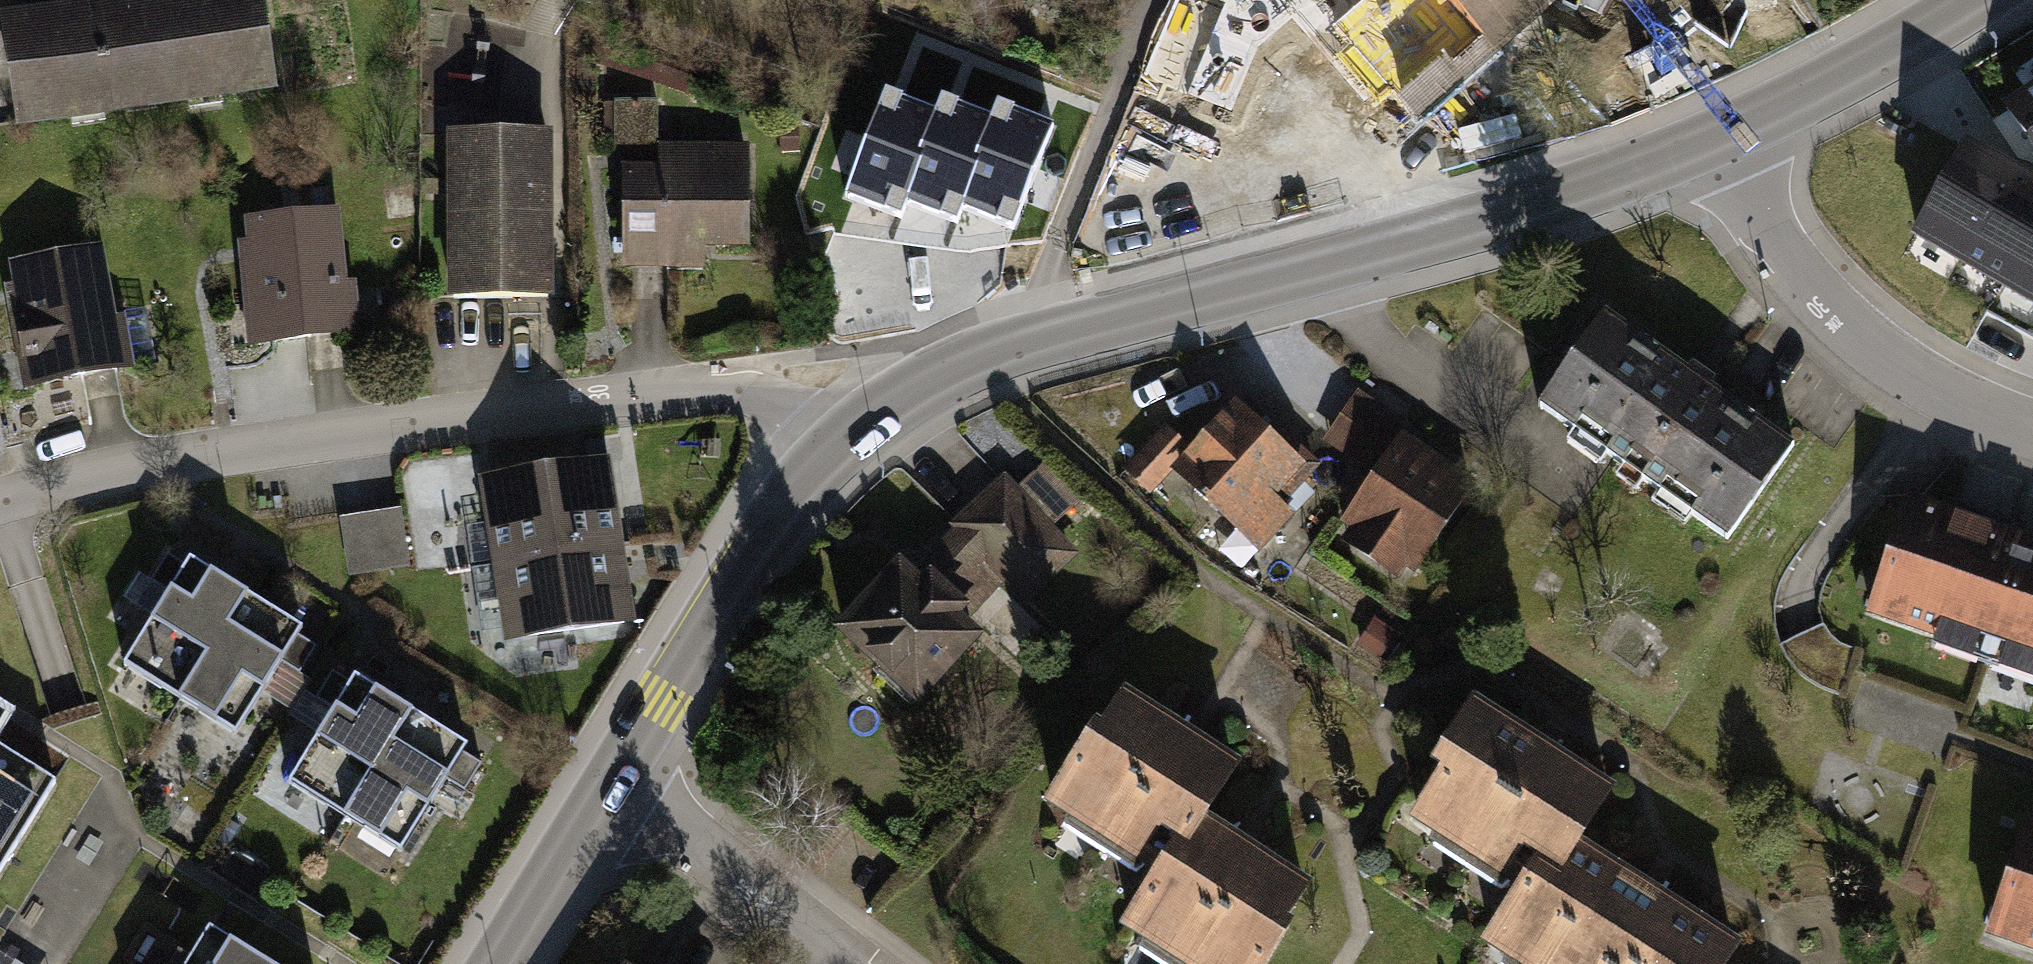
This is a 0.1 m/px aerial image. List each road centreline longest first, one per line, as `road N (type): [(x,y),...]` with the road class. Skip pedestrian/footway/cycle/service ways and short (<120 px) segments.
road 1 (tertiary): [(1727,134),(1527,206),(1005,347),(941,371),(830,445)]
road 2 (residential): [(0,498),(156,464),(706,398),(776,409),(830,445)]
road 3 (residential): [(1727,134),(1793,258),(1843,321),(1946,391),(2032,428)]
road 4 (tertiary): [(830,445),(778,507),(613,774)]
road 5 (residential): [(613,774),(849,963)]
road 6 (tertiary): [(1966,0),(1727,134)]
road 7 (tertiary): [(613,774),(498,963)]

